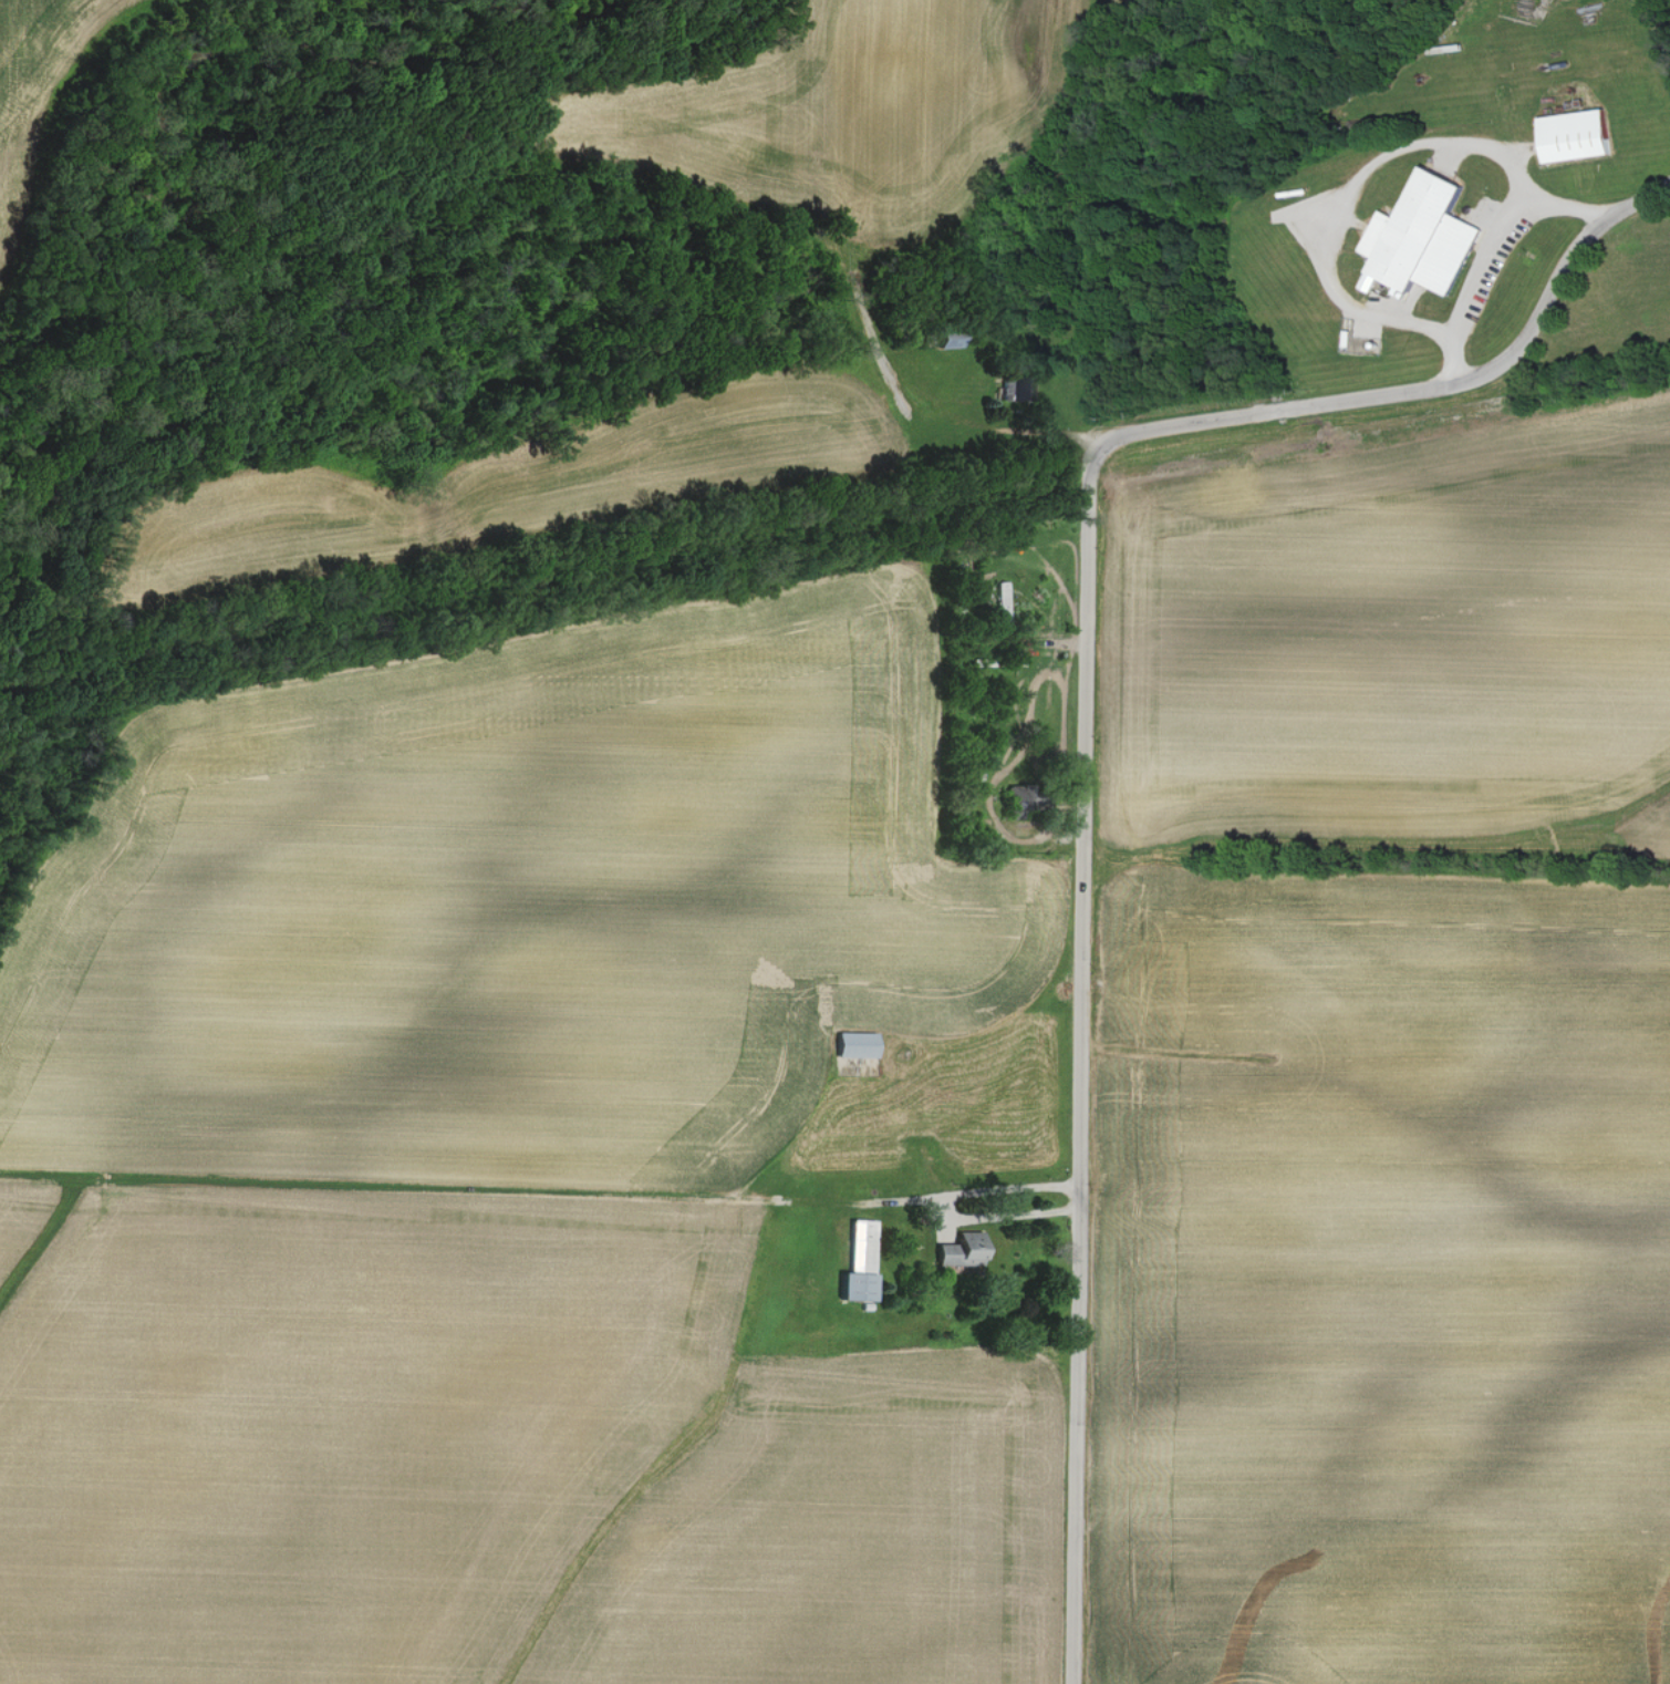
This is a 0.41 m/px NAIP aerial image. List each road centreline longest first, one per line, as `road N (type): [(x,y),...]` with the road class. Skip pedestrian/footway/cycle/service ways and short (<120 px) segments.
road 1 (residential): [(1067,1683),(1095,438)]
road 2 (residential): [(1095,438),(1431,391),(1500,347),(1558,246),(1628,195),(1669,180)]

